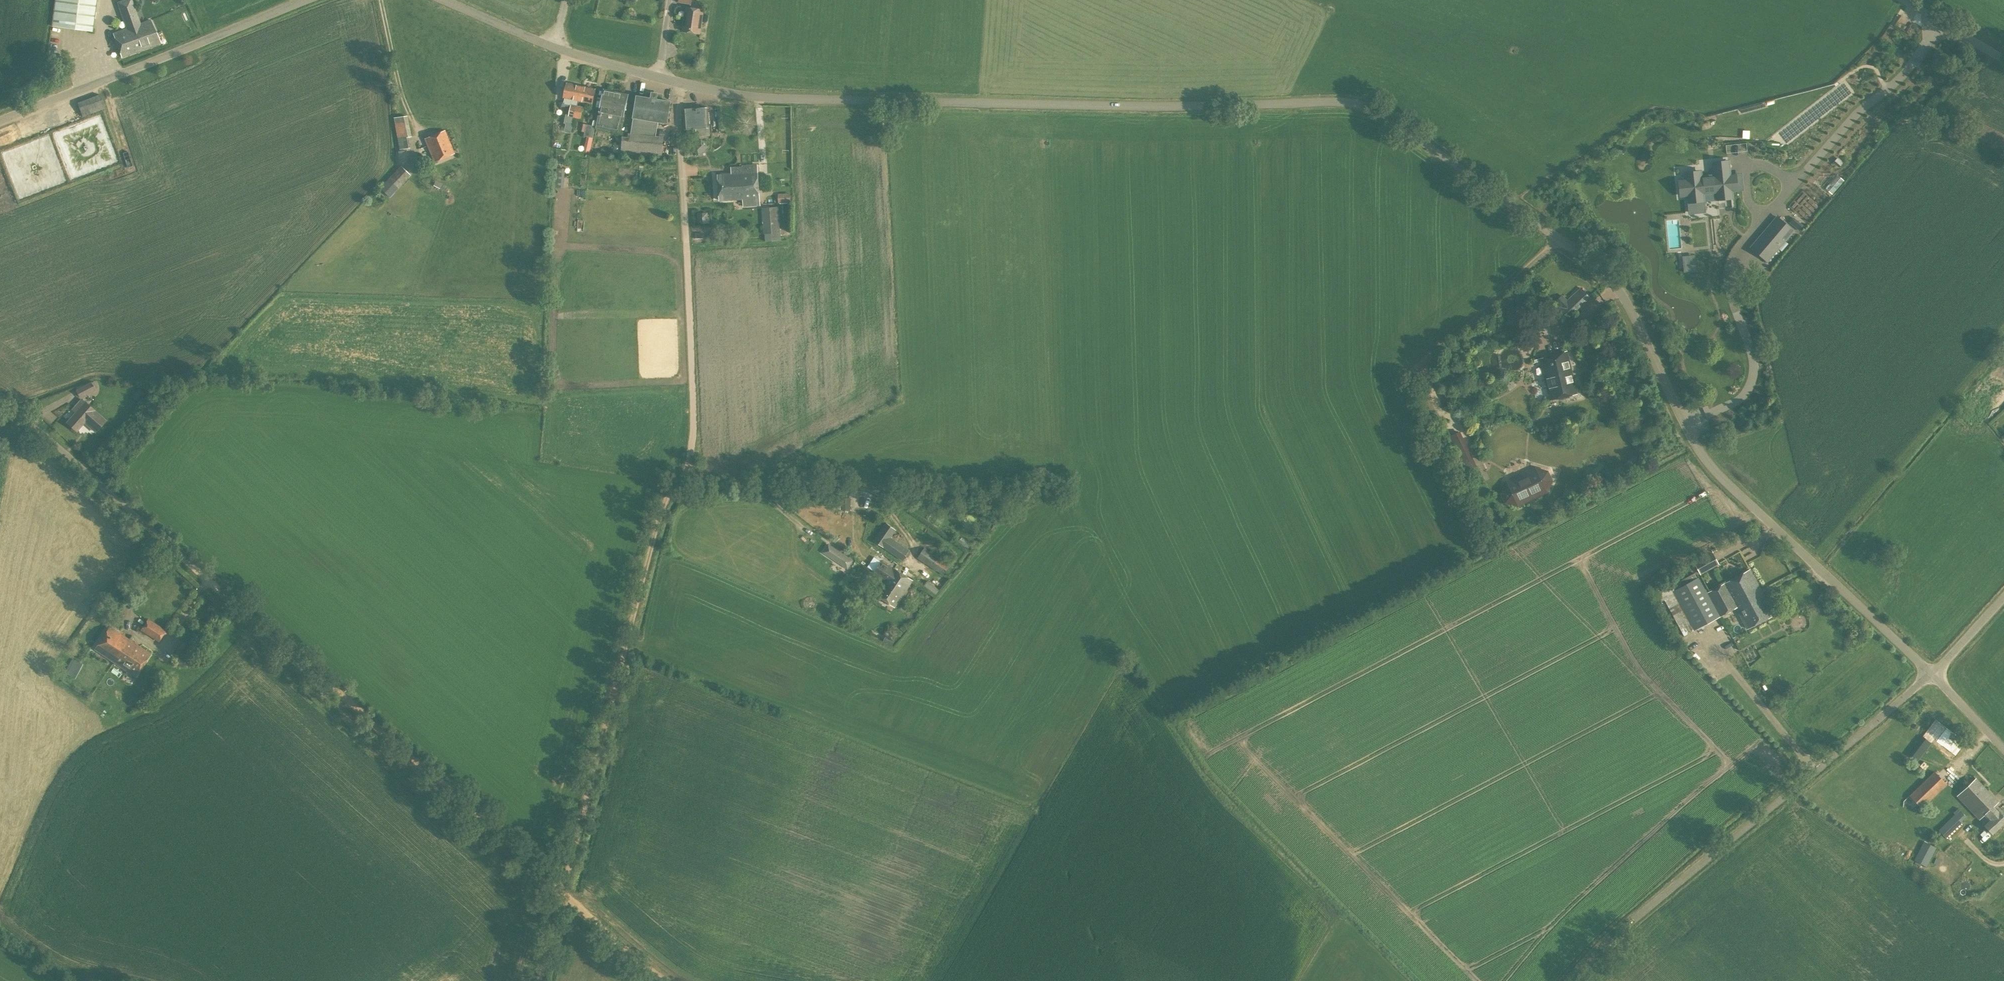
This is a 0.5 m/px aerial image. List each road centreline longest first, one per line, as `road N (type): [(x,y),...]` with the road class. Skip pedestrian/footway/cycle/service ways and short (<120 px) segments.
road 1 (unclassified): [(1931,673),(1702,455),(1646,328),(1612,280),(1375,108),(1337,101),(886,102),(682,89)]
road 2 (track): [(688,252),(694,443),(669,480),(562,895)]
road 3 (unclassified): [(1572,980),(1638,915),(1931,673)]
road 4 (track): [(562,895),(229,593)]
road 5 (unclassified): [(308,0),(0,121)]
road 6 (unclassified): [(229,593),(129,498),(0,401)]
road 7 (unclassified): [(682,89),(443,0)]
road 8 (unclassified): [(688,252),(682,89)]
road 9 (track): [(669,980),(562,895)]

